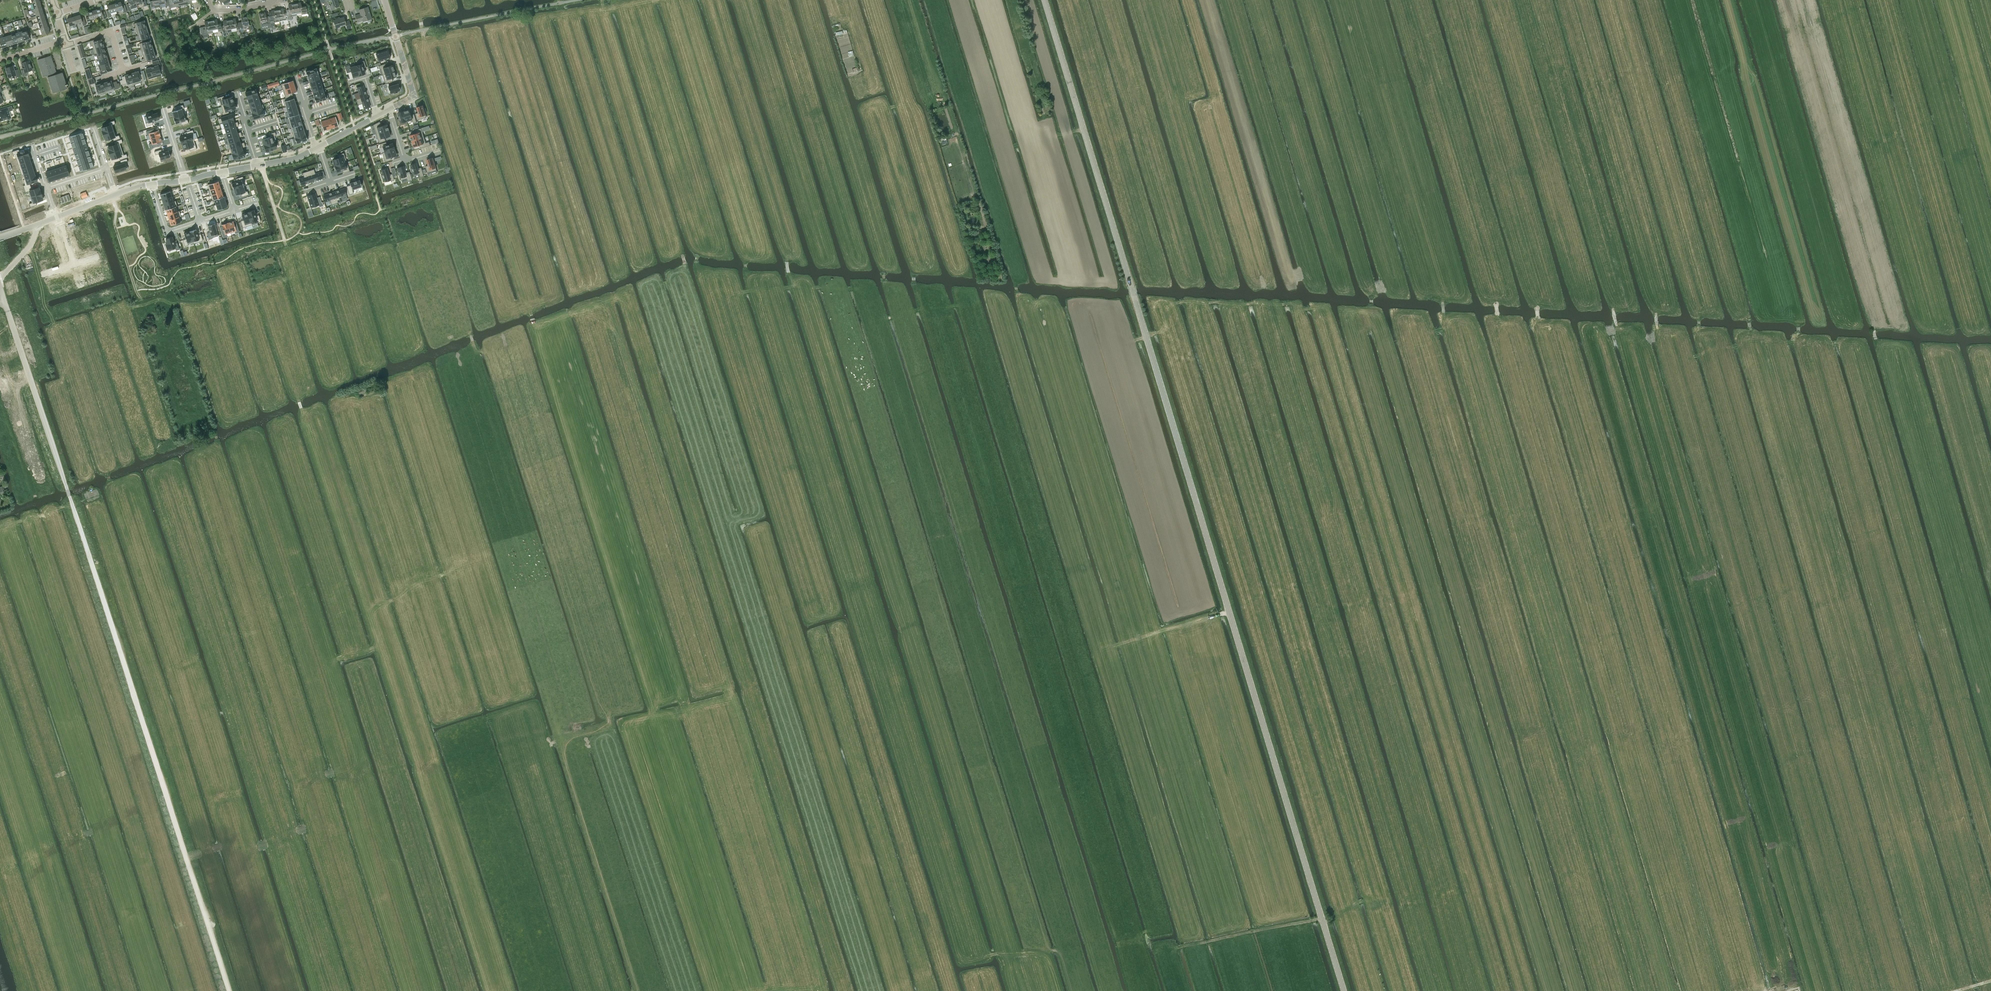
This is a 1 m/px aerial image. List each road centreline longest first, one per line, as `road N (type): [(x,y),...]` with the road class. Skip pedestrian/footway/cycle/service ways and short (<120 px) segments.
road 1 (unclassified): [(1345,990),(1044,0)]
road 2 (residential): [(152,184),(166,231),(234,209)]

